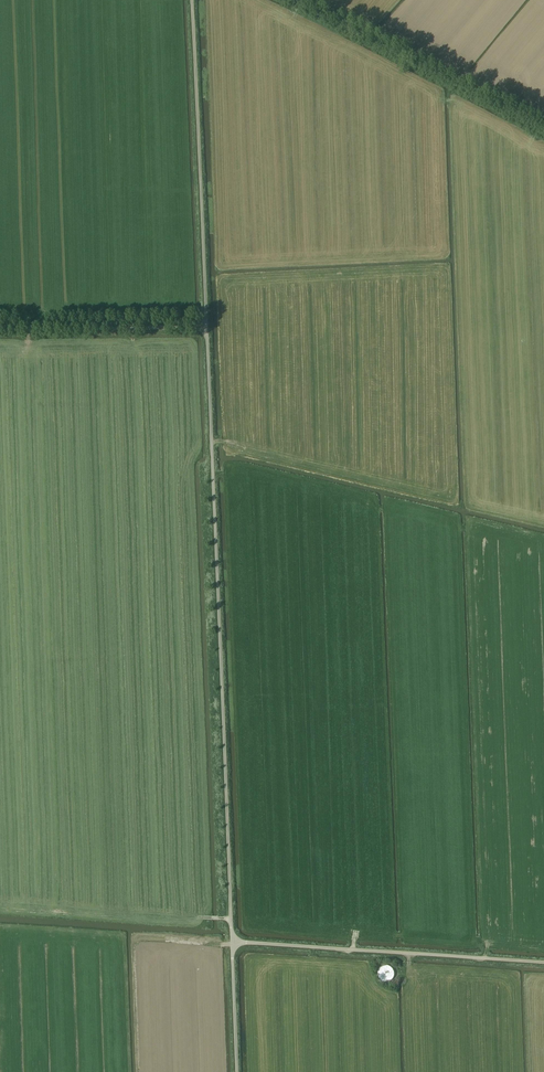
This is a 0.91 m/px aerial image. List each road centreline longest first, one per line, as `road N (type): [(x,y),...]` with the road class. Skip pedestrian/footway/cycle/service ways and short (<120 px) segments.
road 1 (unclassified): [(232,941),(206,328)]
road 2 (unclassified): [(206,328),(191,0)]
road 3 (unclassified): [(543,963),(232,941)]
road 4 (unclassified): [(543,130),(294,0)]
road 5 (unclassified): [(0,330),(206,328)]
road 6 (unclassified): [(237,1071),(232,941)]

